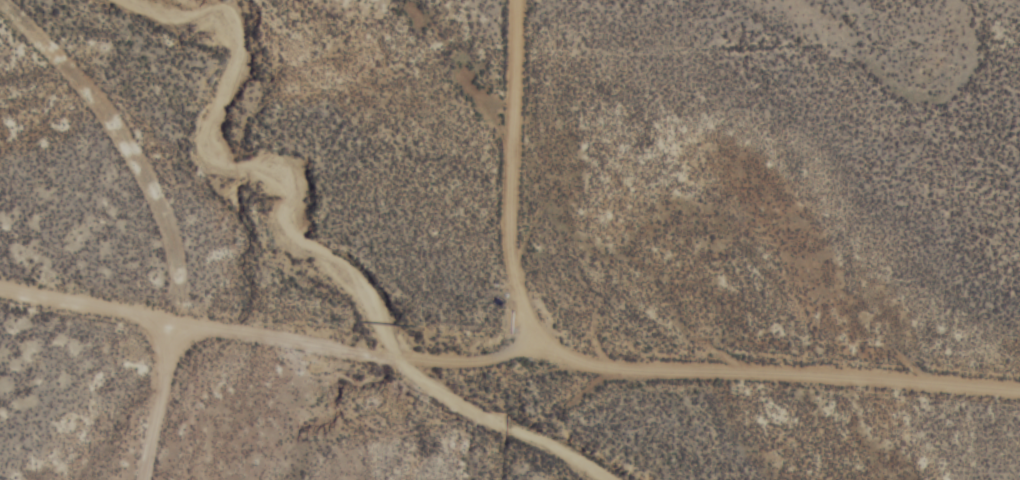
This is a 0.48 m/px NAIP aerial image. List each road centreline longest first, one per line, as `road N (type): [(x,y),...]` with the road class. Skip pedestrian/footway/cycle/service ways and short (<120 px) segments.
road 1 (residential): [(0,280),(139,308),(497,340),(582,334),(1019,388)]
road 2 (residential): [(479,479),(521,0)]

